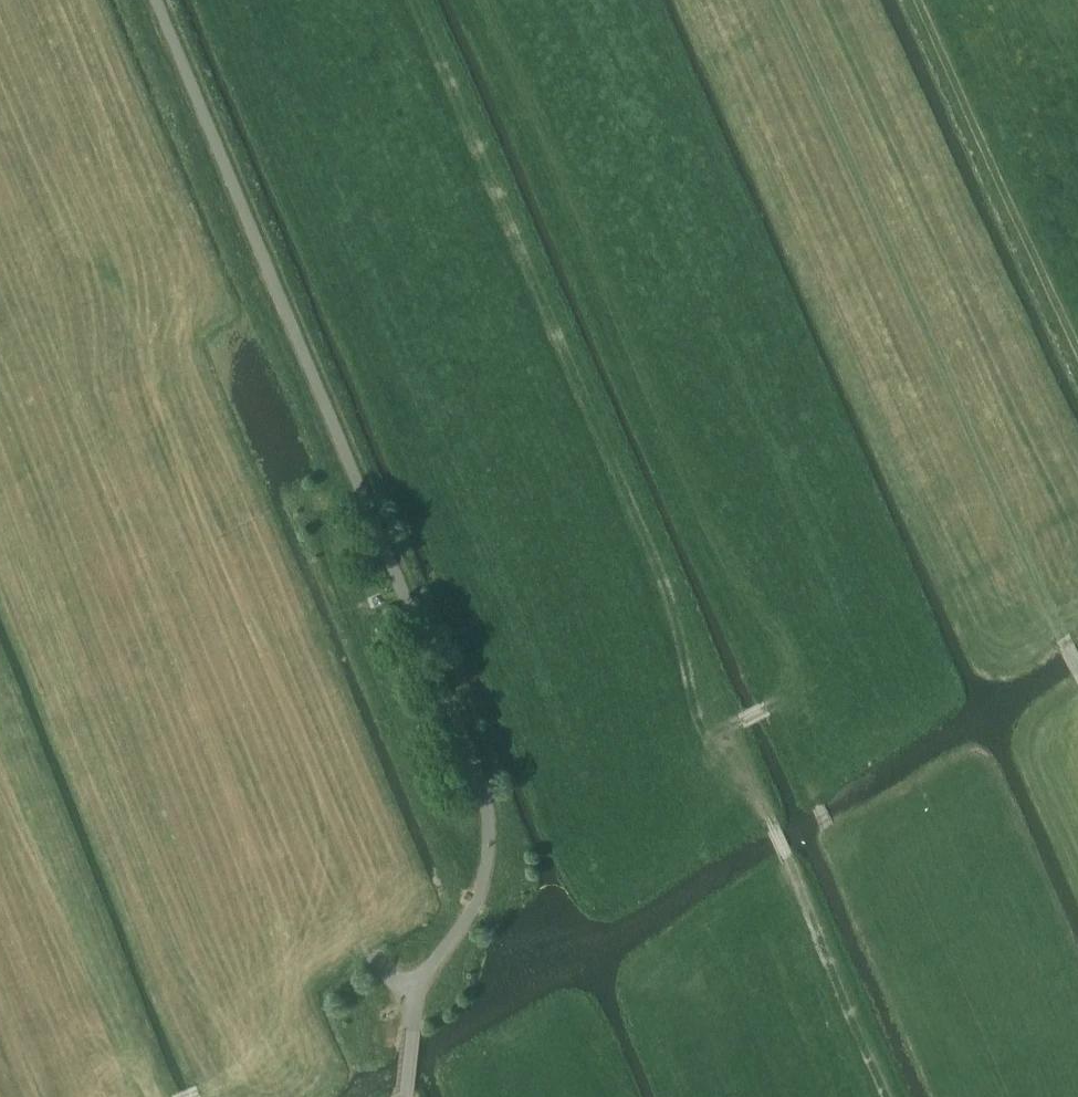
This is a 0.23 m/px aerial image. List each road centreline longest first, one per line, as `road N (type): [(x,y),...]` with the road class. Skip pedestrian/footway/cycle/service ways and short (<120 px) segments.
road 1 (track): [(1077,350),(915,0)]

